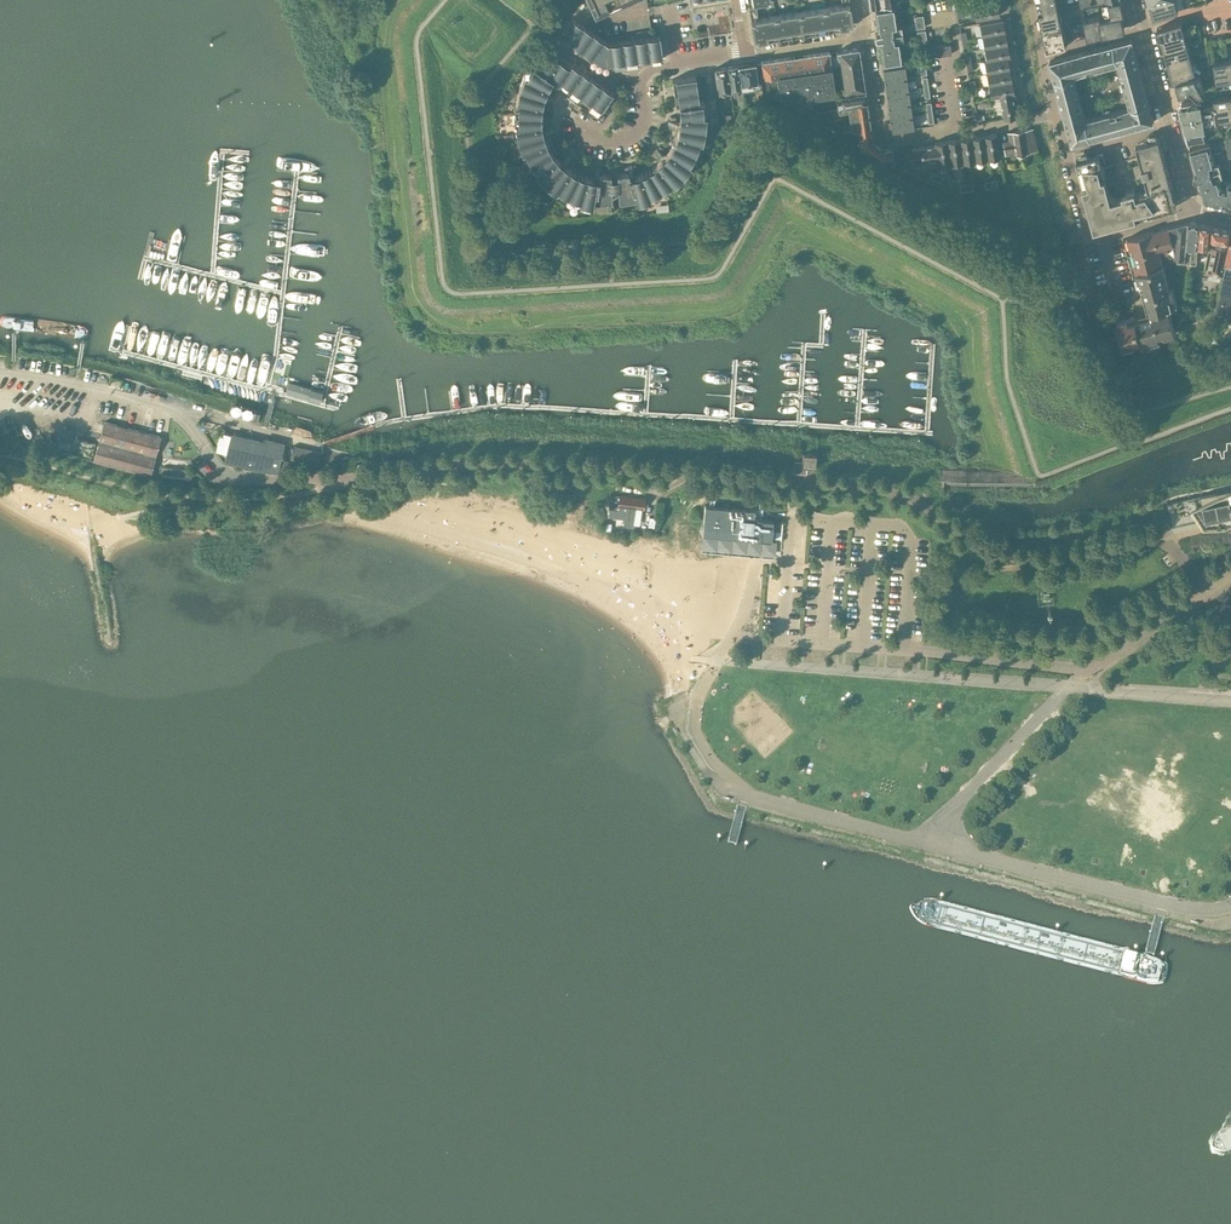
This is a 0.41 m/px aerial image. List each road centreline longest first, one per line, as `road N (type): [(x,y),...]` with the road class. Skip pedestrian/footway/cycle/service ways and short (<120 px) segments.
road 1 (unclassified): [(1209,591),(1083,669),(903,648)]
road 2 (residential): [(863,38),(883,139),(1057,116)]
road 3 (residential): [(578,121),(594,139),(624,140),(643,122),(647,73),(744,52)]
road 4 (residential): [(1189,208),(1092,240),(1067,154)]
road 5 (residential): [(744,52),(863,38)]

